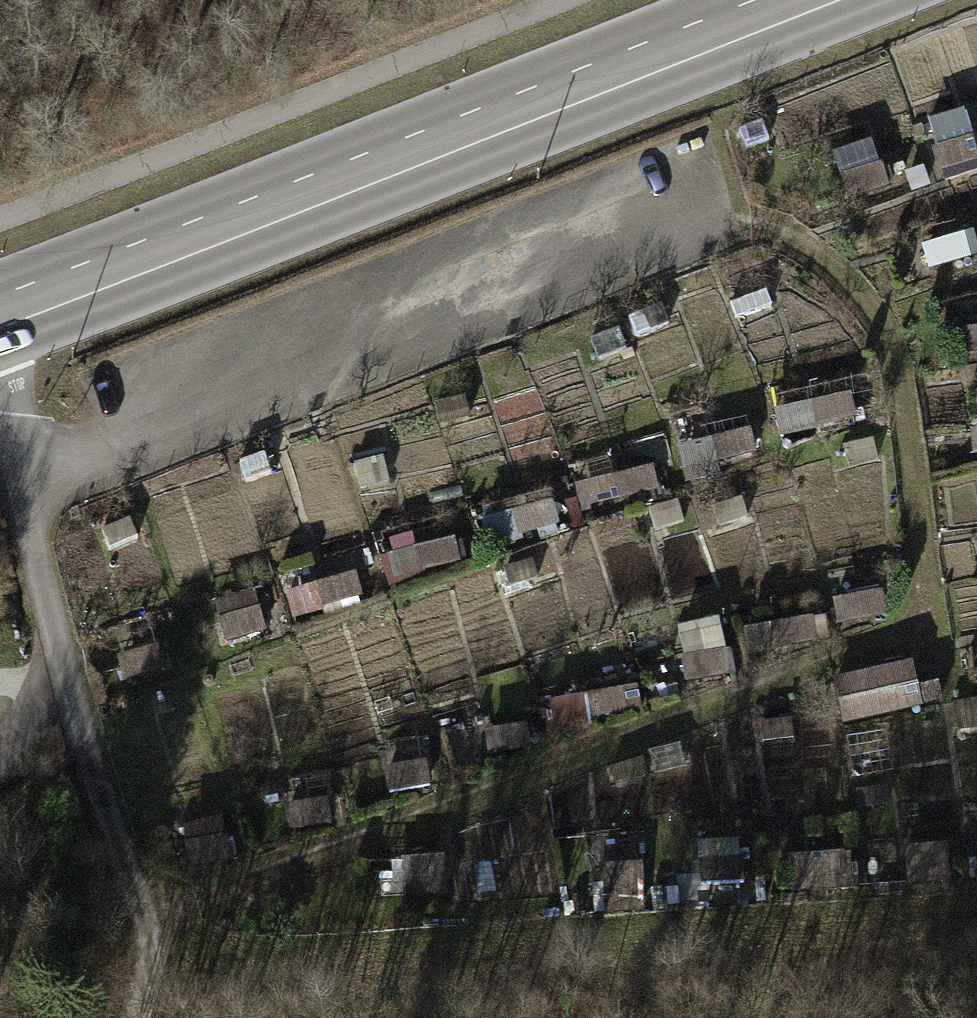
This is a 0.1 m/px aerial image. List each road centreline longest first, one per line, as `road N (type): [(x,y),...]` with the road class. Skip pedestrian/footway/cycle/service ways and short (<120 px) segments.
road 1 (track): [(150,924),(883,649),(925,599),(901,375),(813,248),(733,221)]
road 2 (tertiary): [(0,313),(804,0)]
road 3 (residential): [(0,378),(18,477),(109,828)]
road 4 (track): [(136,1017),(150,924),(109,828)]

